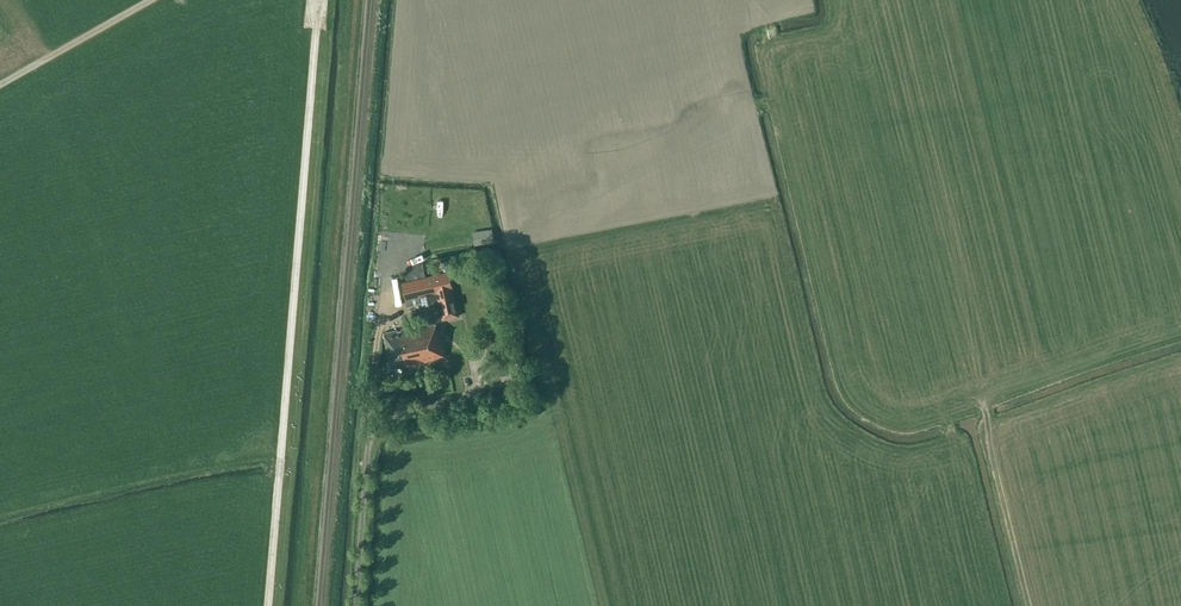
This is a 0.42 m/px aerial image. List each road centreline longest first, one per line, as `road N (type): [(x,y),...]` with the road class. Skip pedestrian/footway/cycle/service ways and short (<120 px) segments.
road 1 (unclassified): [(0,83),(147,0)]

